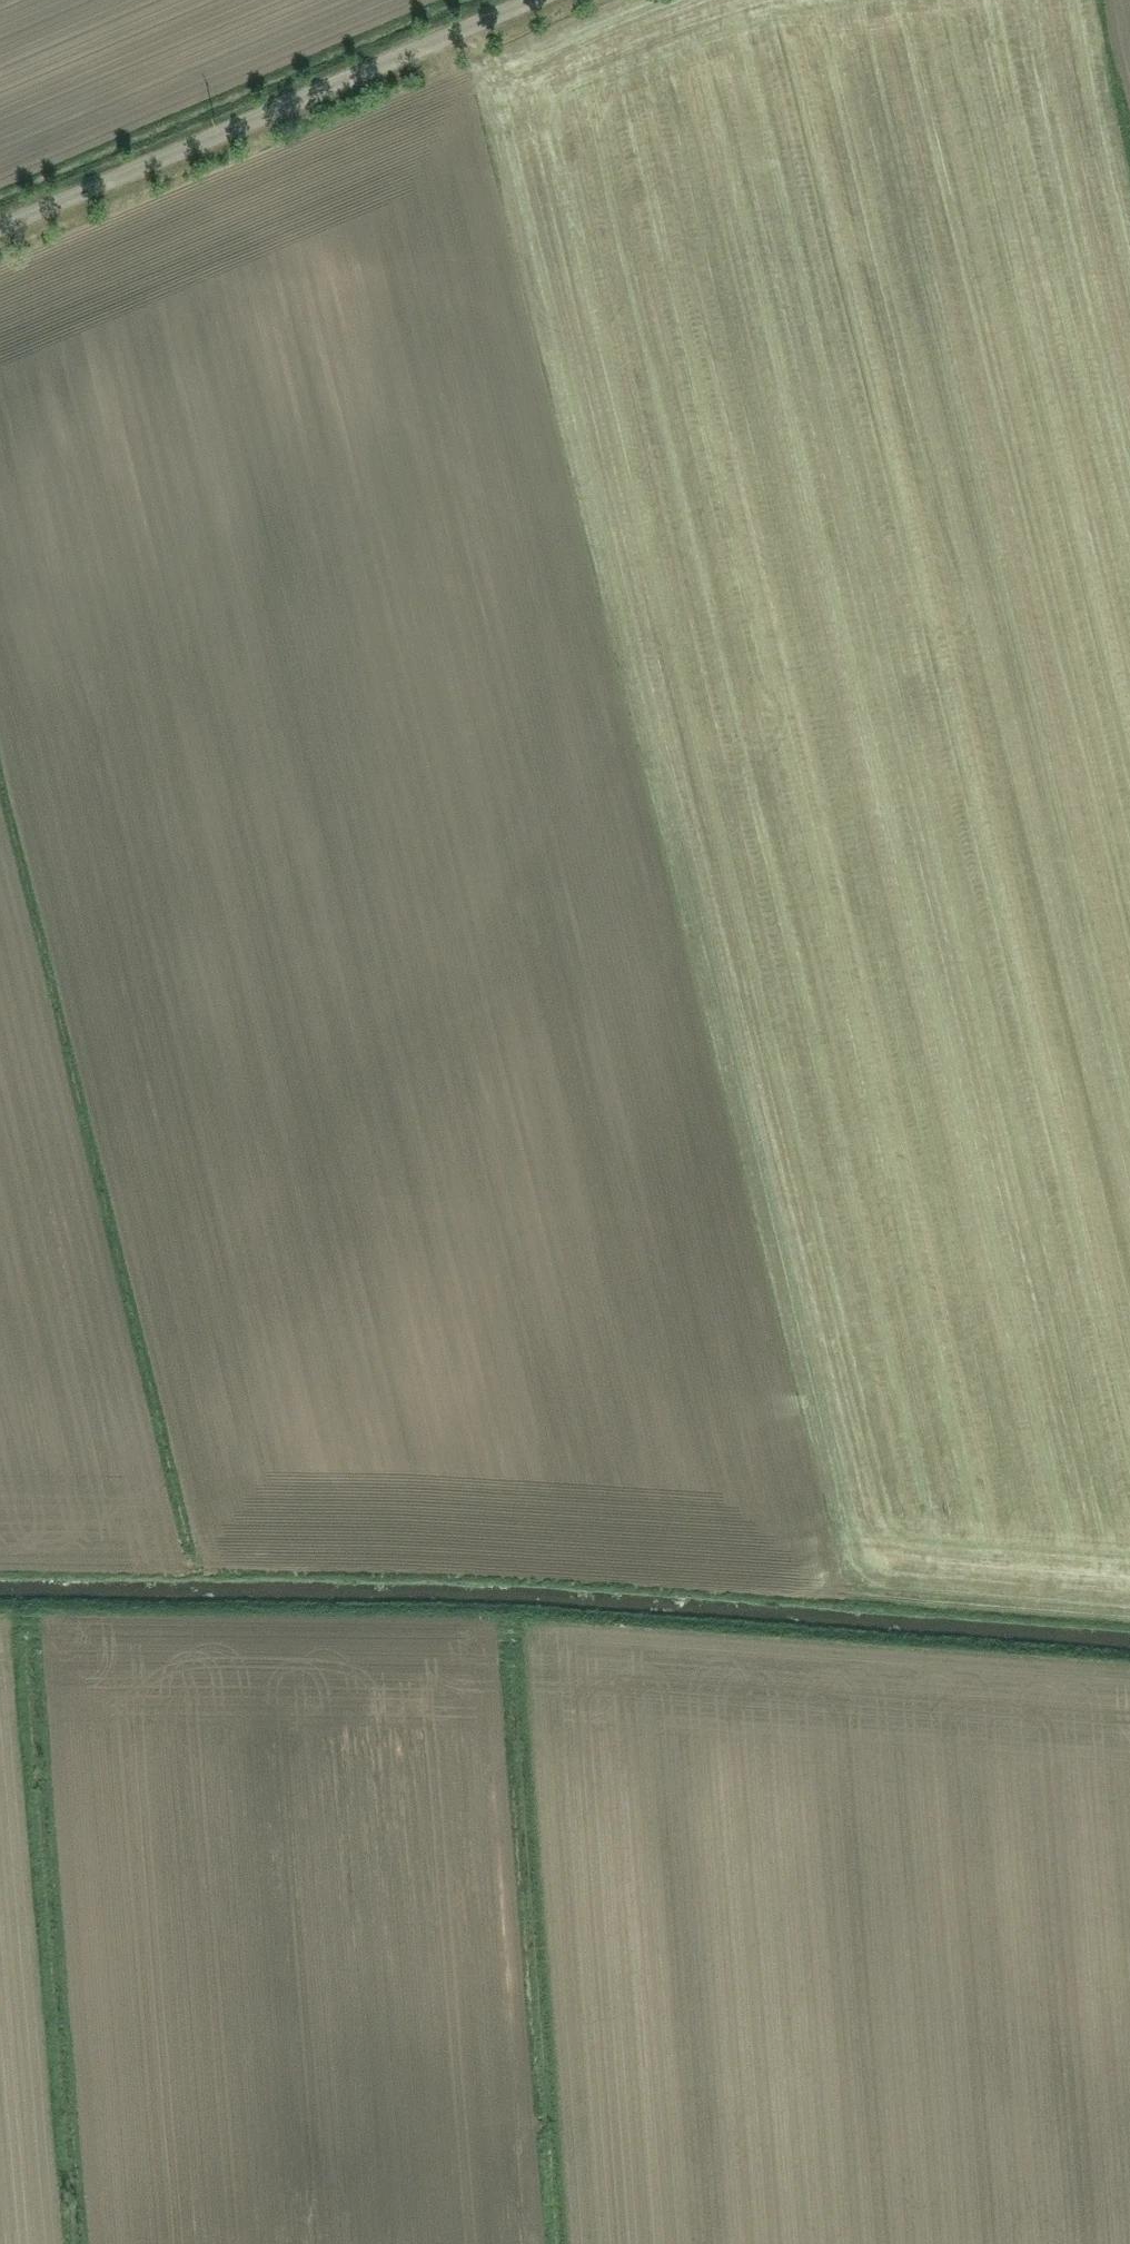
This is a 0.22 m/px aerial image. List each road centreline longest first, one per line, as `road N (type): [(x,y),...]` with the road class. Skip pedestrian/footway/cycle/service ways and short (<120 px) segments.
road 1 (unclassified): [(0,228),(538,0)]

